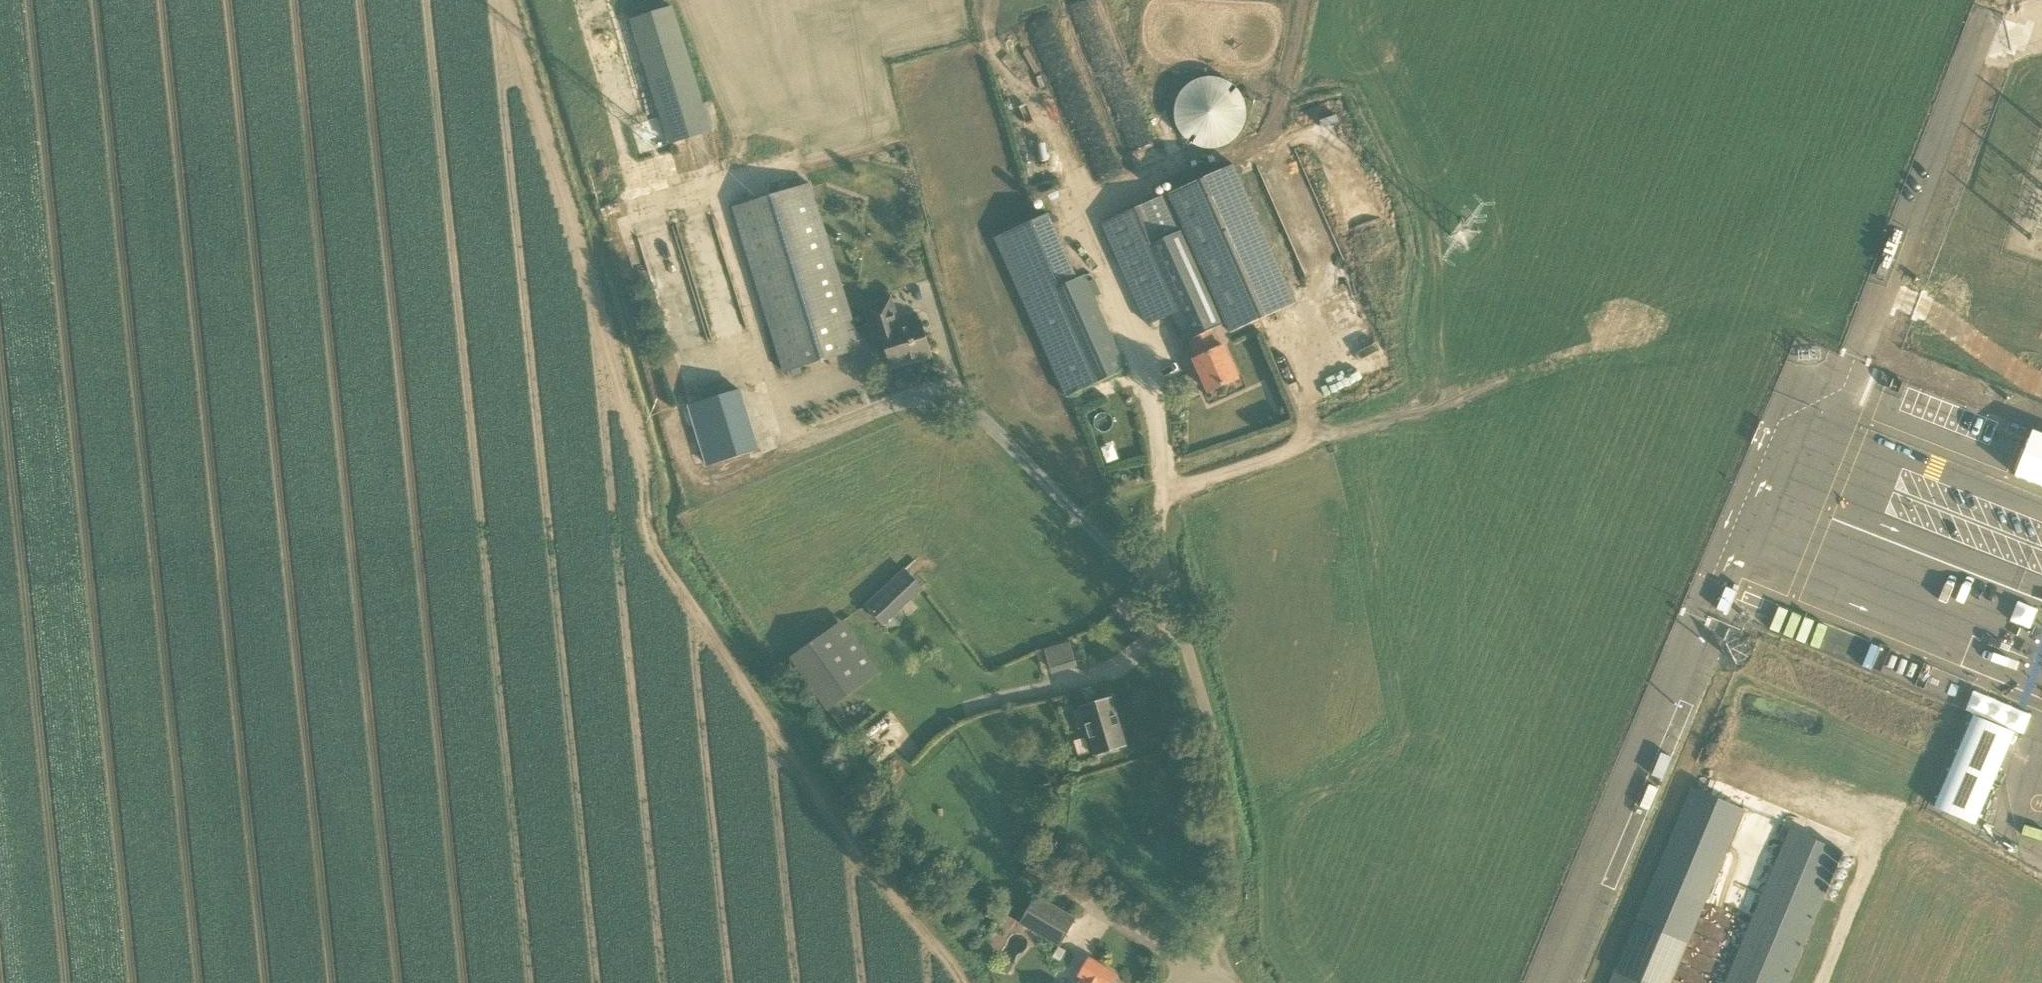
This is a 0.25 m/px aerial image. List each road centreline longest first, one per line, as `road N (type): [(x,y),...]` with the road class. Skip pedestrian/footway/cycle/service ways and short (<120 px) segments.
road 1 (unclassified): [(1231,891),(1217,753),(1162,573),(1158,513)]

